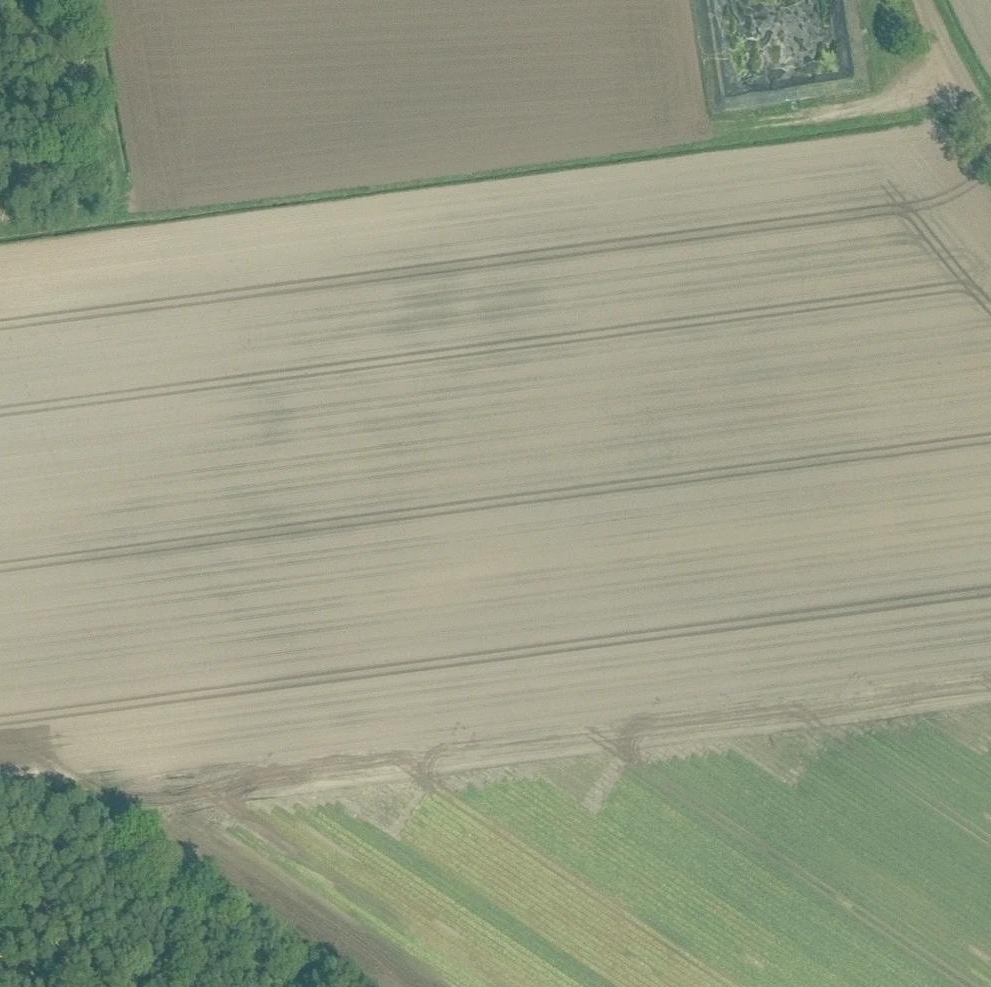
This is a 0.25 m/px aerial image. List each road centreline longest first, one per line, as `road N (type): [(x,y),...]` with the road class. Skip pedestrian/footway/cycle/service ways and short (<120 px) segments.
road 1 (unclassified): [(924,0),(990,127)]

